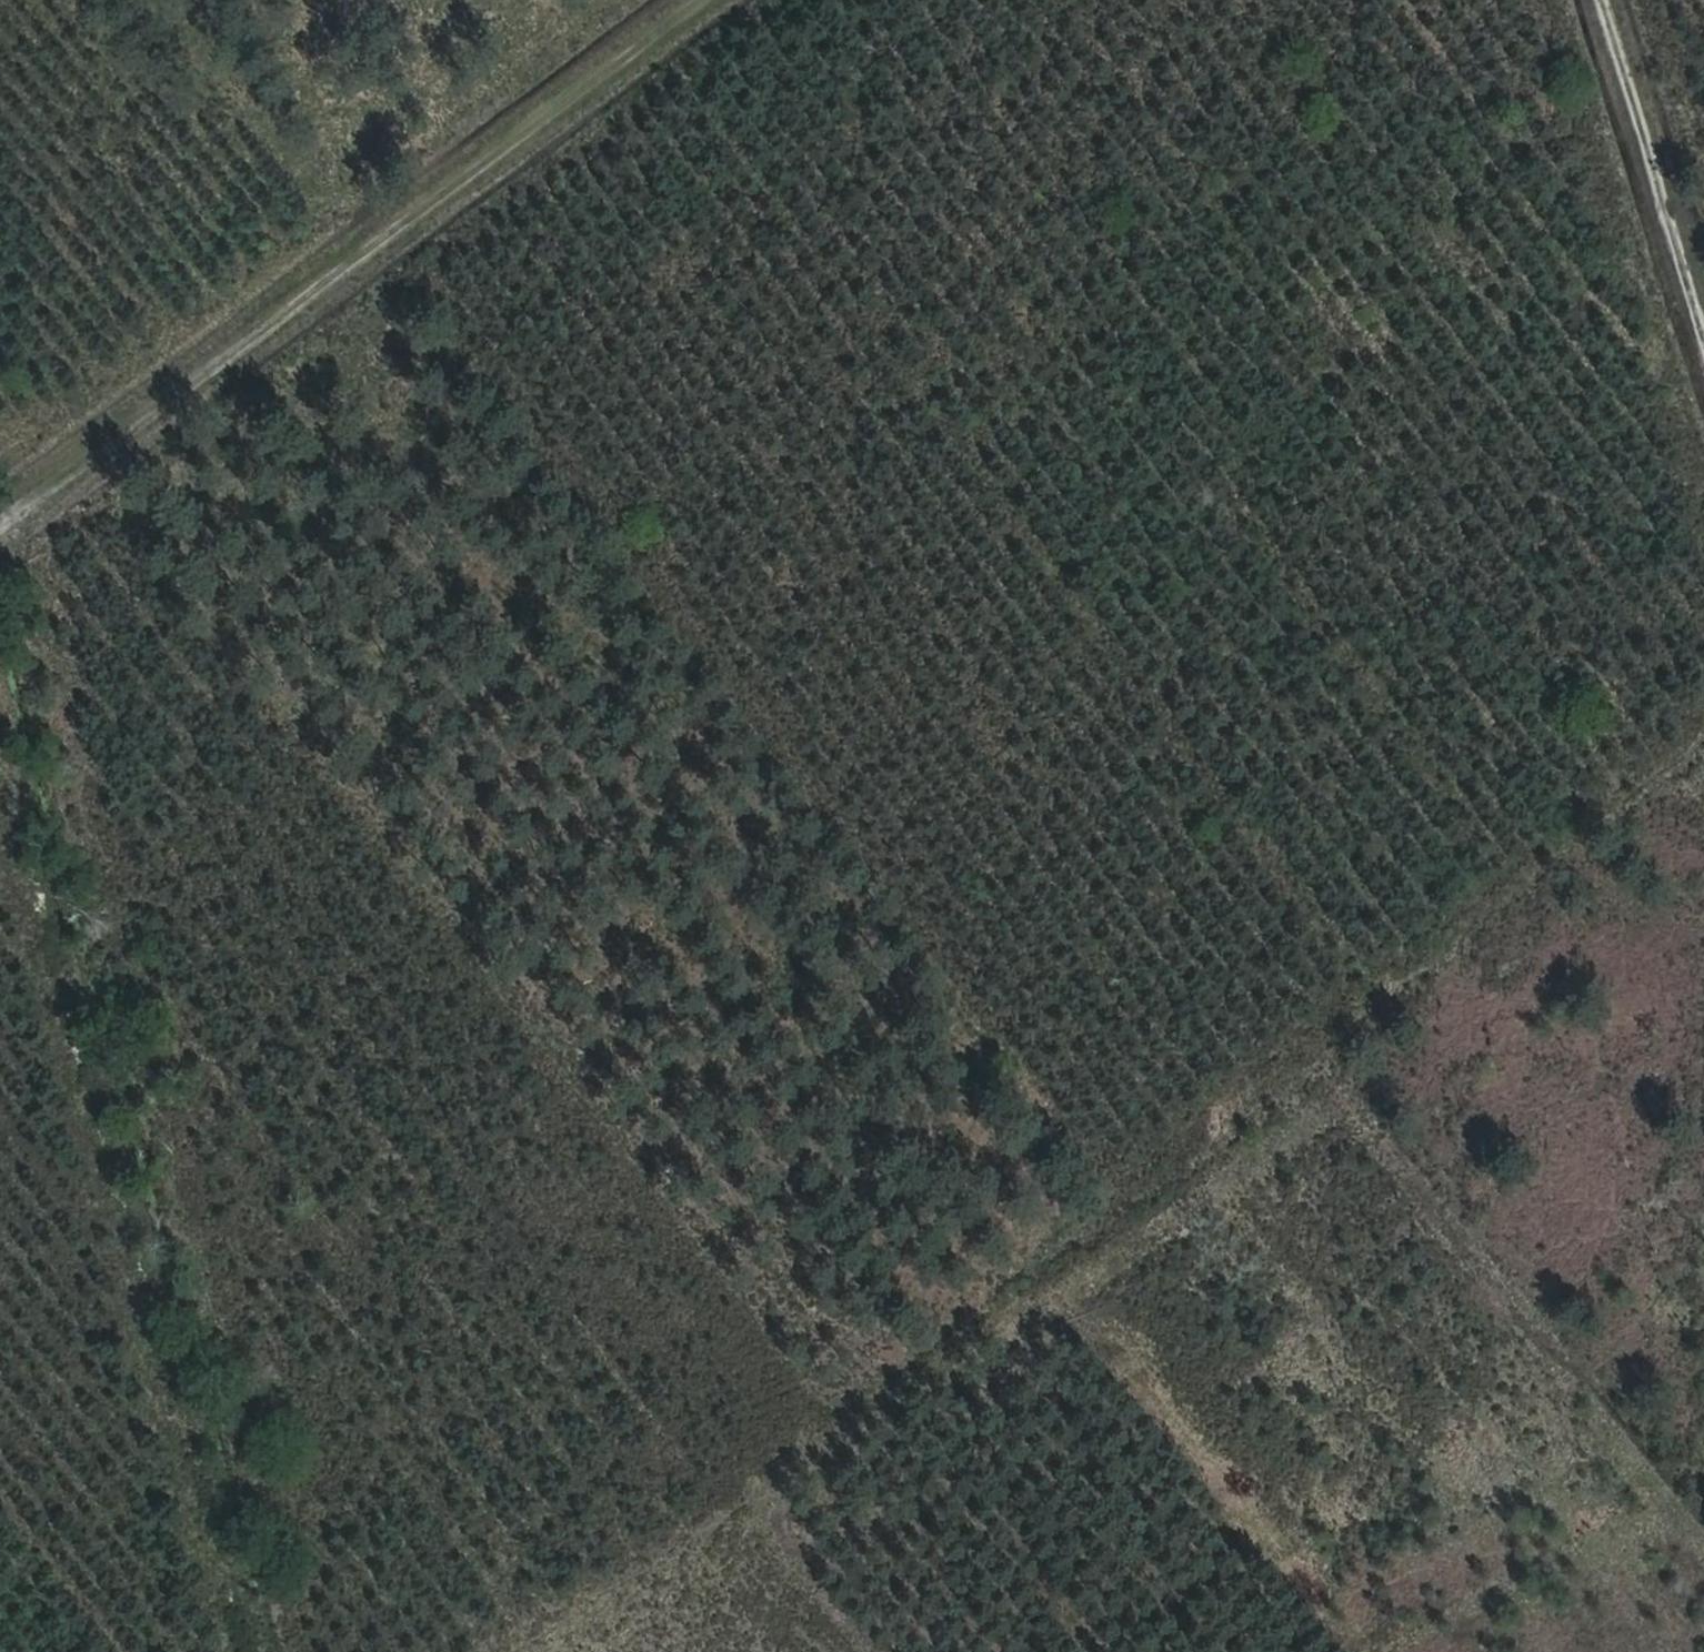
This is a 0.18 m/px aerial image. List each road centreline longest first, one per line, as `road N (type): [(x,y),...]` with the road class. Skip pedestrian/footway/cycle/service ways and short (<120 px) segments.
road 1 (track): [(710,0),(0,527)]
road 2 (track): [(1703,339),(1595,0)]

